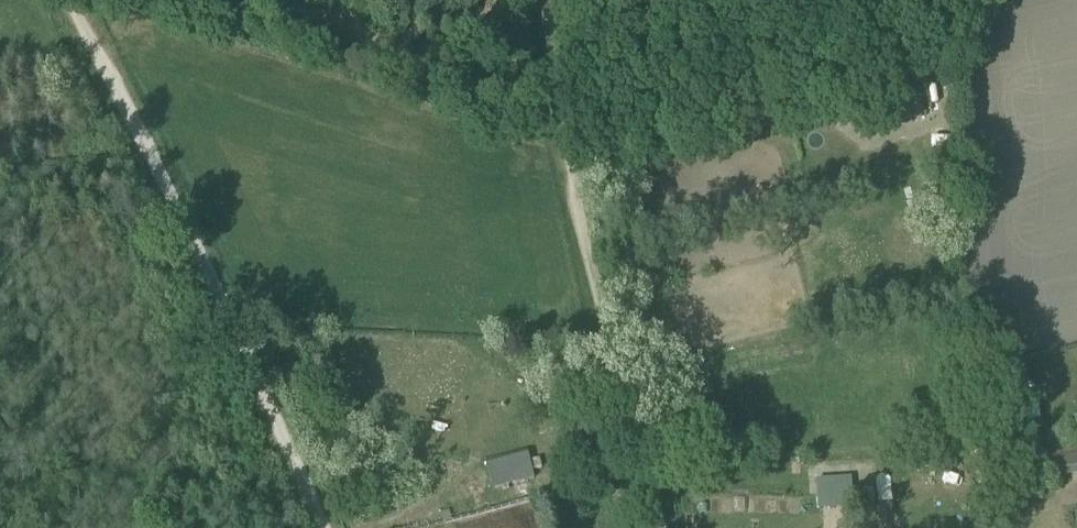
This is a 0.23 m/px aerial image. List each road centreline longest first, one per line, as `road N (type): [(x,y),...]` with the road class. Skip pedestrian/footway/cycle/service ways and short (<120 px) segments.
road 1 (residential): [(72,0),(325,527)]
road 2 (track): [(553,0),(573,193),(657,527)]

